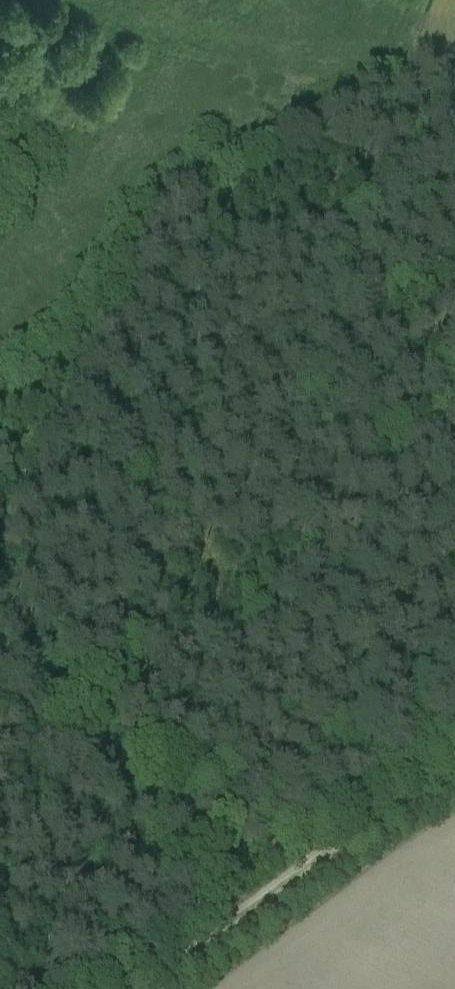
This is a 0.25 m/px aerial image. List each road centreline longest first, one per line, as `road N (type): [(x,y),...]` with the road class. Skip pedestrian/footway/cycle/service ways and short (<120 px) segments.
road 1 (track): [(150,988),(408,798),(454,778)]

